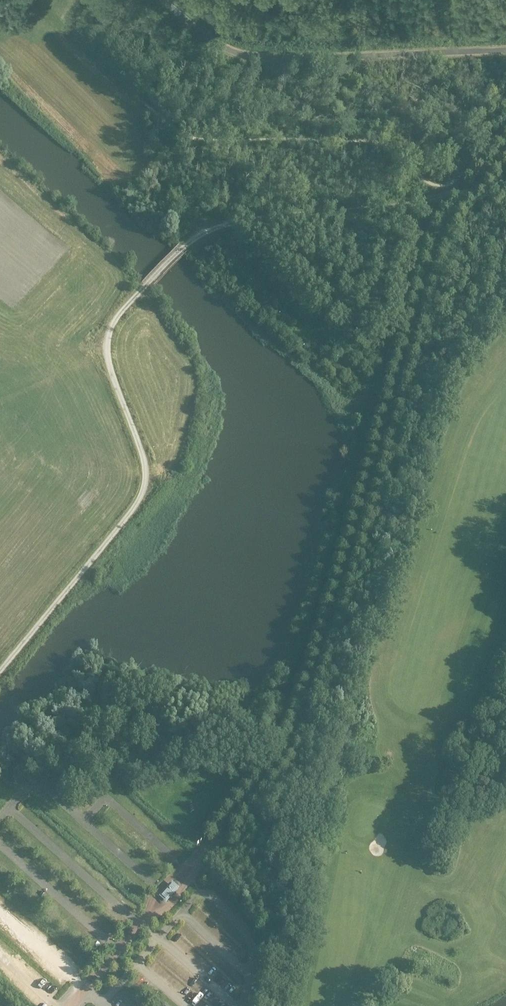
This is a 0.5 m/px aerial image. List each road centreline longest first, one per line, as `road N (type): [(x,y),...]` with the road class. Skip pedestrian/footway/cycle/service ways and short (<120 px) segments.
road 1 (track): [(469,198),(224,225),(190,242),(141,291),(114,323),(107,354),(145,465),(141,498),(0,672)]
road 2 (unclassified): [(190,868),(295,734),(434,256),(459,210),(505,157)]

